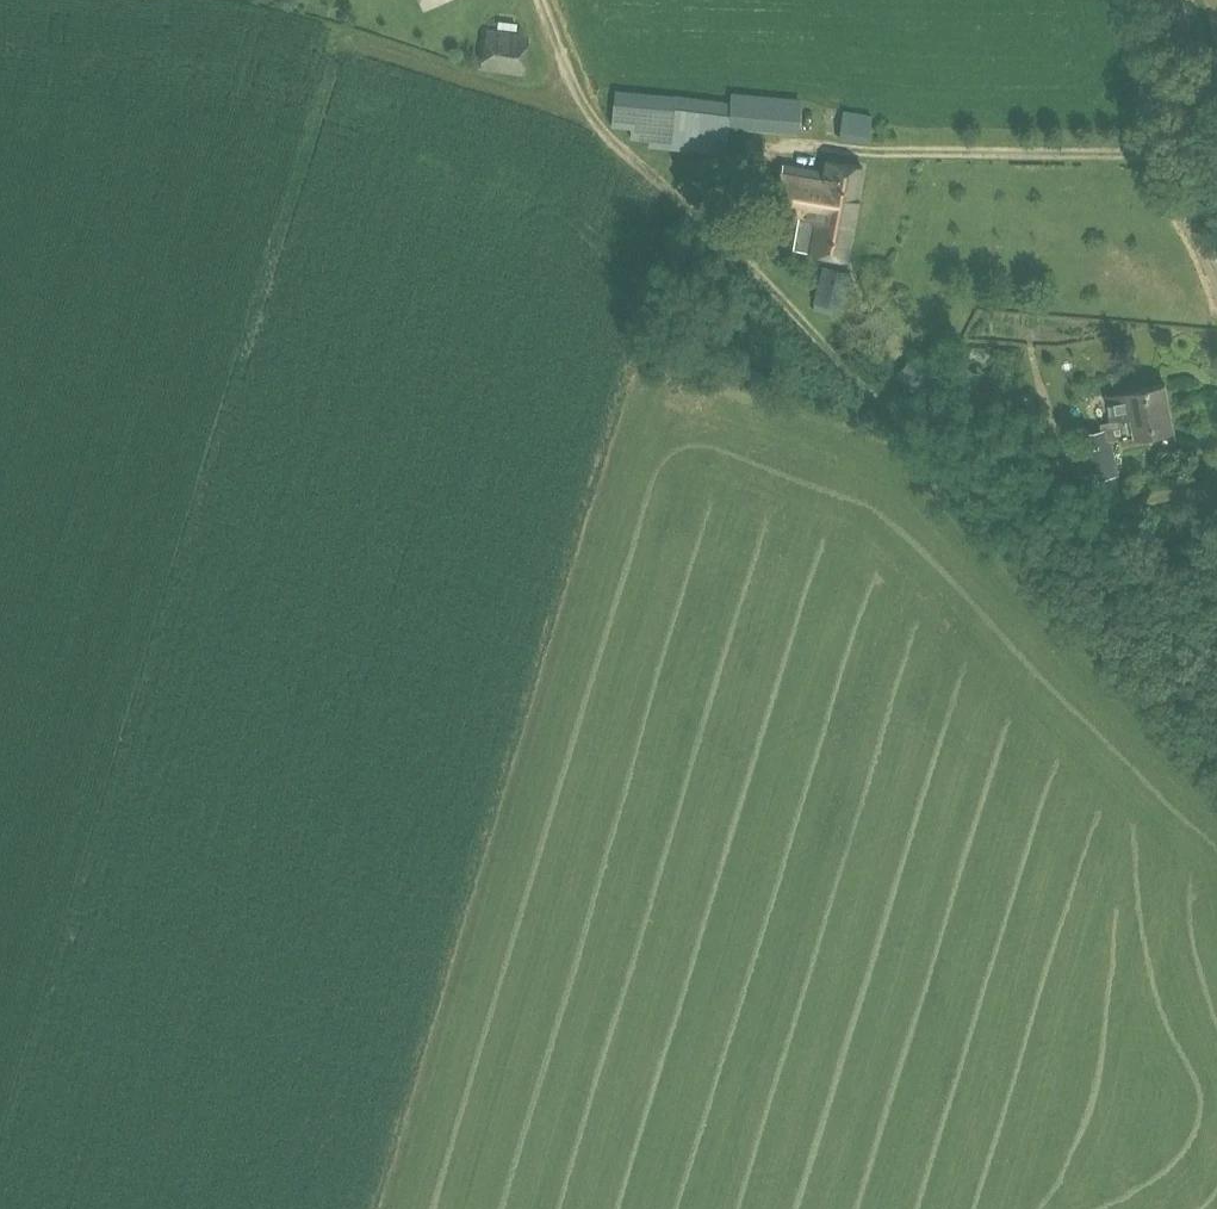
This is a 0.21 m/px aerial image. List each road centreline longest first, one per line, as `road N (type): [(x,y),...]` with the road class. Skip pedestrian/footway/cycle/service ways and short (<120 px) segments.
road 1 (track): [(542,0),(571,76),(612,139),(712,228),(1216,761)]
road 2 (tertiary): [(1216,161),(1171,0)]

